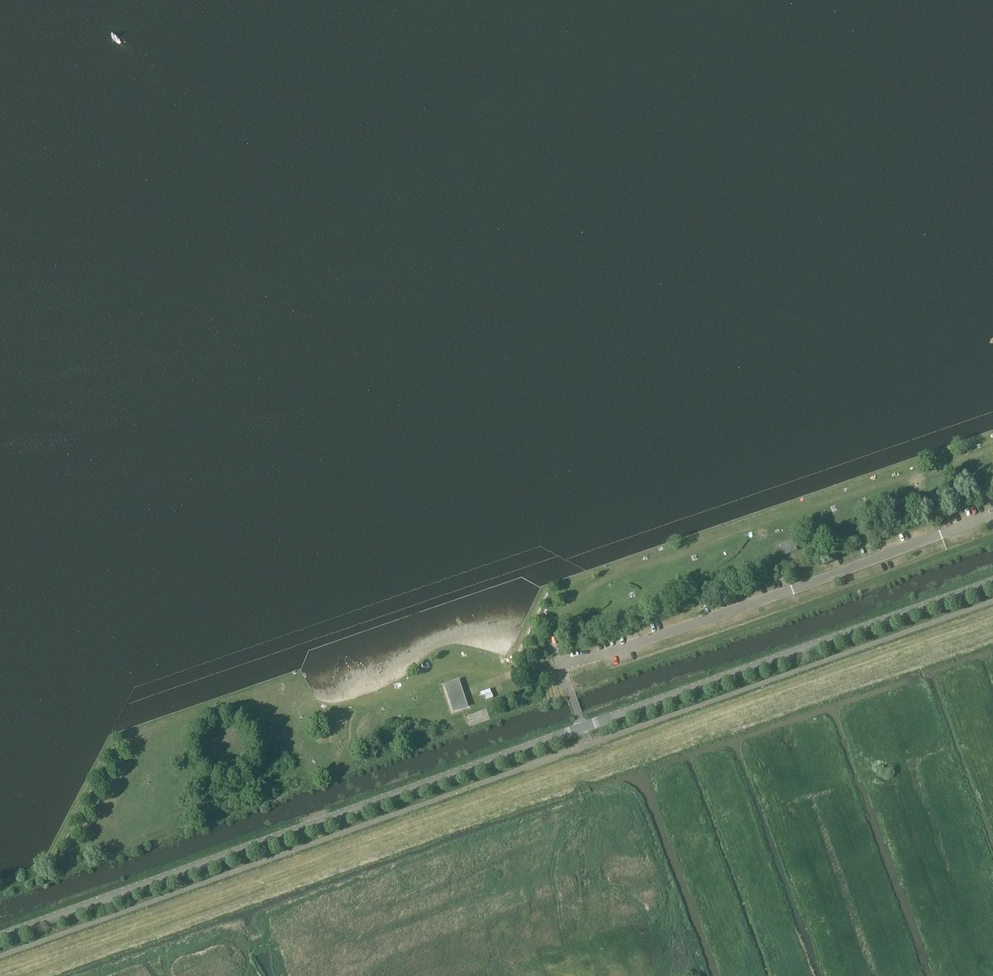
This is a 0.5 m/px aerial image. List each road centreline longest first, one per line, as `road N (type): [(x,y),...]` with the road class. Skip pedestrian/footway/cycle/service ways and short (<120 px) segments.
road 1 (tertiary): [(992,582),(0,936)]
road 2 (track): [(992,449),(638,574),(630,602)]

